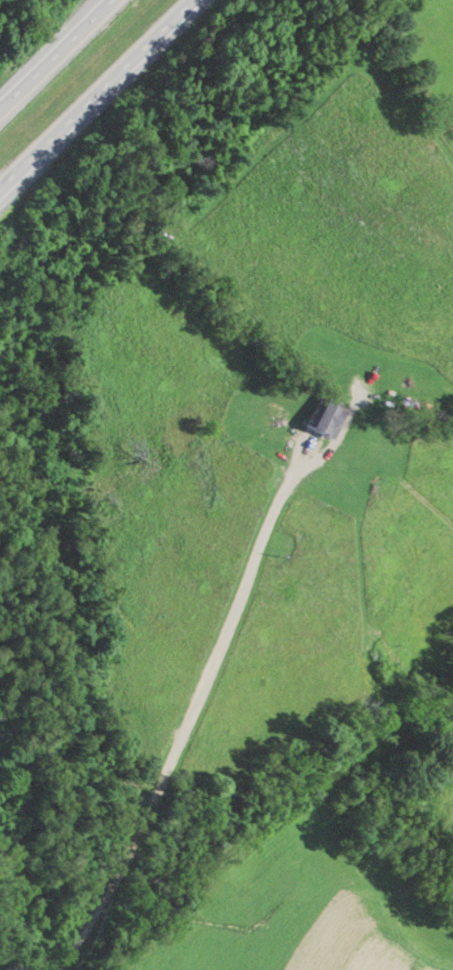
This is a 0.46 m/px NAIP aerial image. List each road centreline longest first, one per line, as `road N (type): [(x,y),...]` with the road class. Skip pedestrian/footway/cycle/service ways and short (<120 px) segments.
road 1 (residential): [(71,969),(118,918),(282,485)]
road 2 (motorway): [(0,203),(209,0)]
road 3 (motorway): [(111,0),(0,109)]

